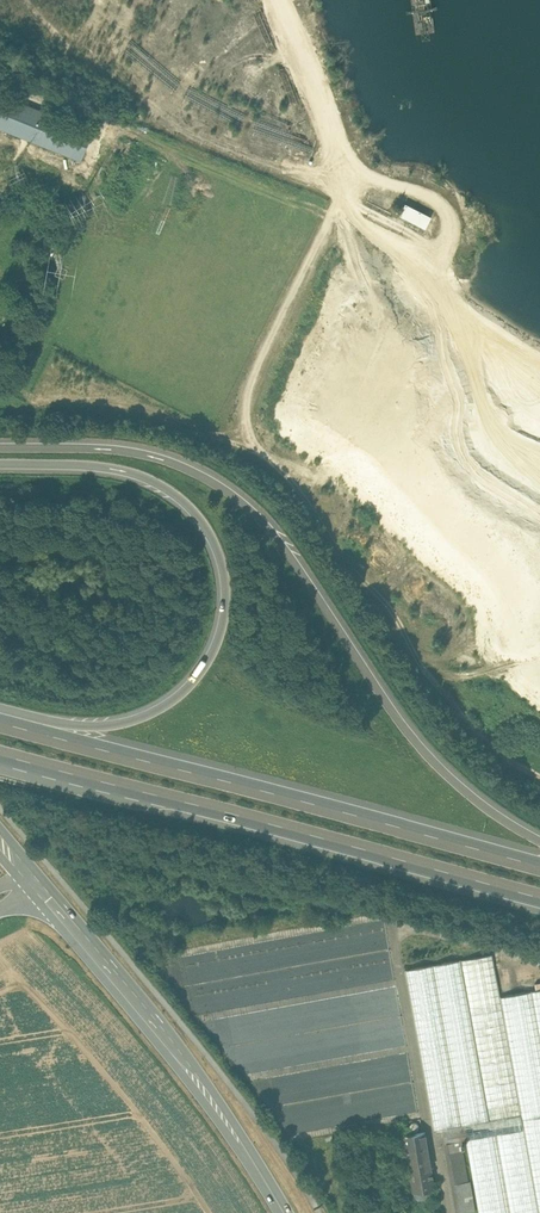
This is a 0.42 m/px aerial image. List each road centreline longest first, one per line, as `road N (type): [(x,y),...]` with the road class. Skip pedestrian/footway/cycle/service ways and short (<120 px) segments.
road 1 (motorway): [(539,839),(469,798),(416,744),(283,546),(241,500),(190,469),(134,451),(0,447)]
road 2 (motorway): [(0,463),(94,464),(155,480),(207,530),(226,601),(220,636),(200,674),(146,714),(96,724),(0,714)]
road 3 (motorway): [(539,864),(0,720)]
road 4 (motorway): [(0,751),(539,895)]
road 5 (track): [(282,0),(357,198),(444,251),(457,229),(453,201),(363,166)]
road 6 (primary): [(38,886),(189,1072),(282,1212)]

